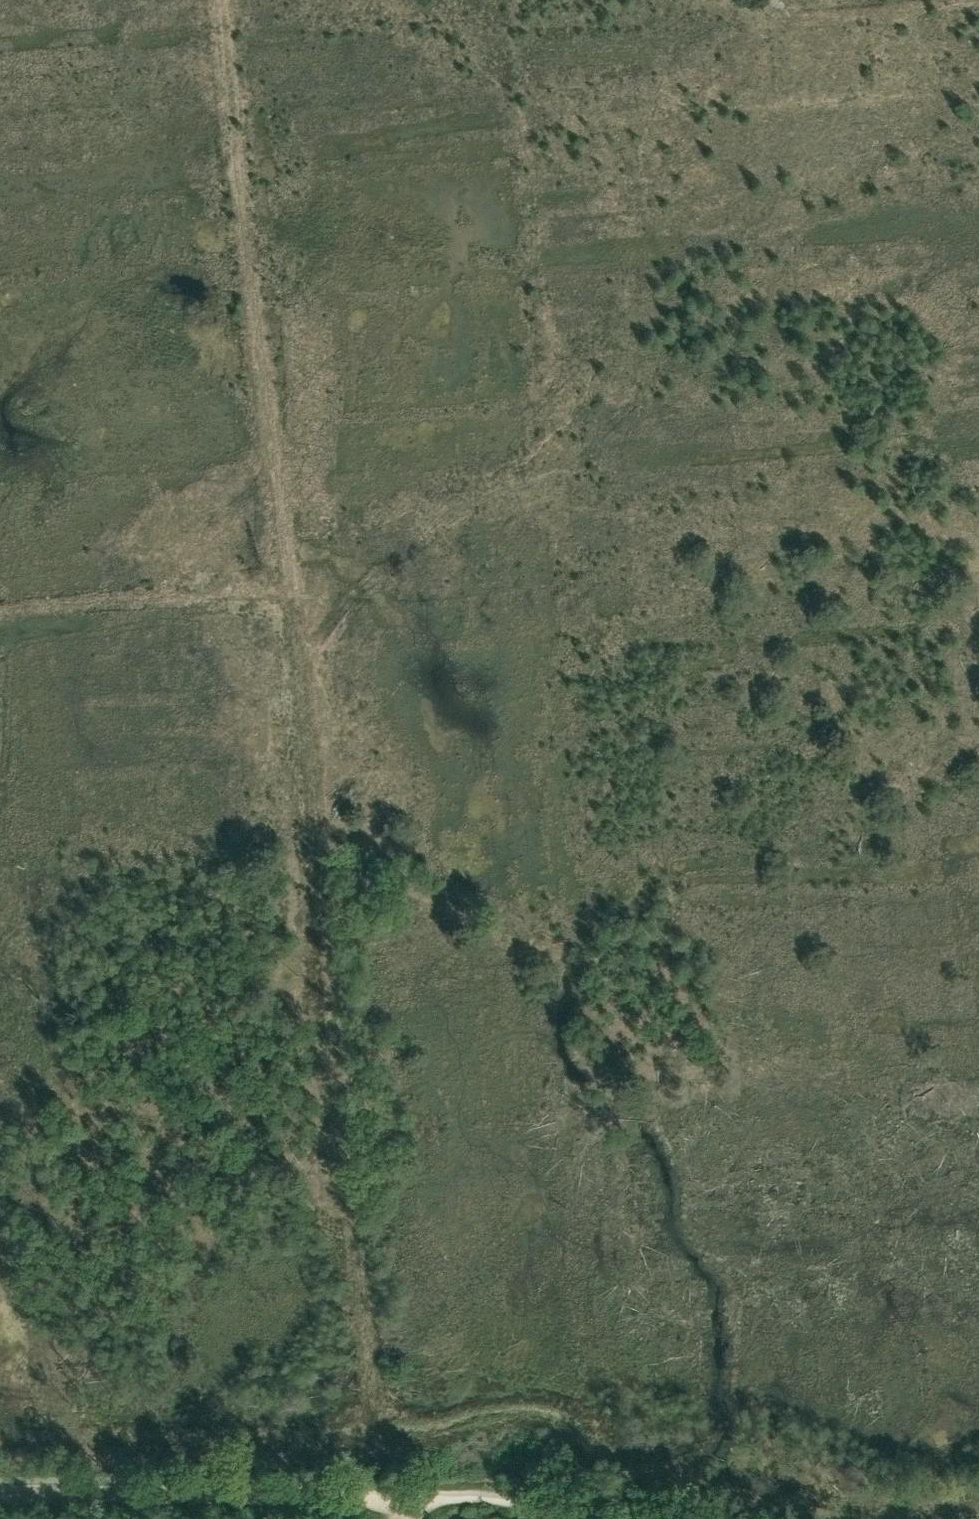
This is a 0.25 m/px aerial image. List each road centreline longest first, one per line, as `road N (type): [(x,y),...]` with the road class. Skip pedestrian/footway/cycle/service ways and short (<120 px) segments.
road 1 (track): [(410,1506),(360,1497),(0,1492)]
road 2 (track): [(595,1518),(470,1498),(410,1506)]

